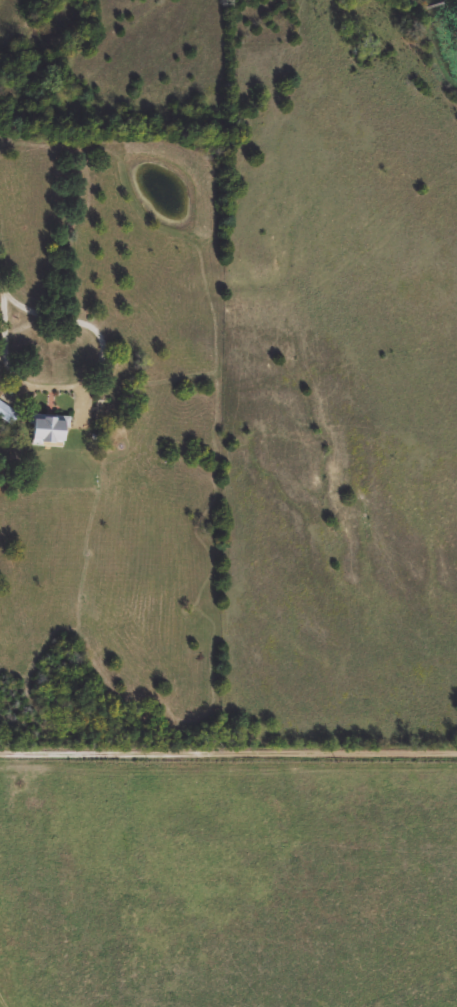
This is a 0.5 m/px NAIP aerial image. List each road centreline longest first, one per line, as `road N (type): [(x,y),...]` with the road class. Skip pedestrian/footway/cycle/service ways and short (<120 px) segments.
road 1 (residential): [(456,747),(0,747)]
road 2 (residential): [(24,300),(12,289),(10,355),(21,371),(65,380),(88,373),(111,348),(97,320),(24,300)]

